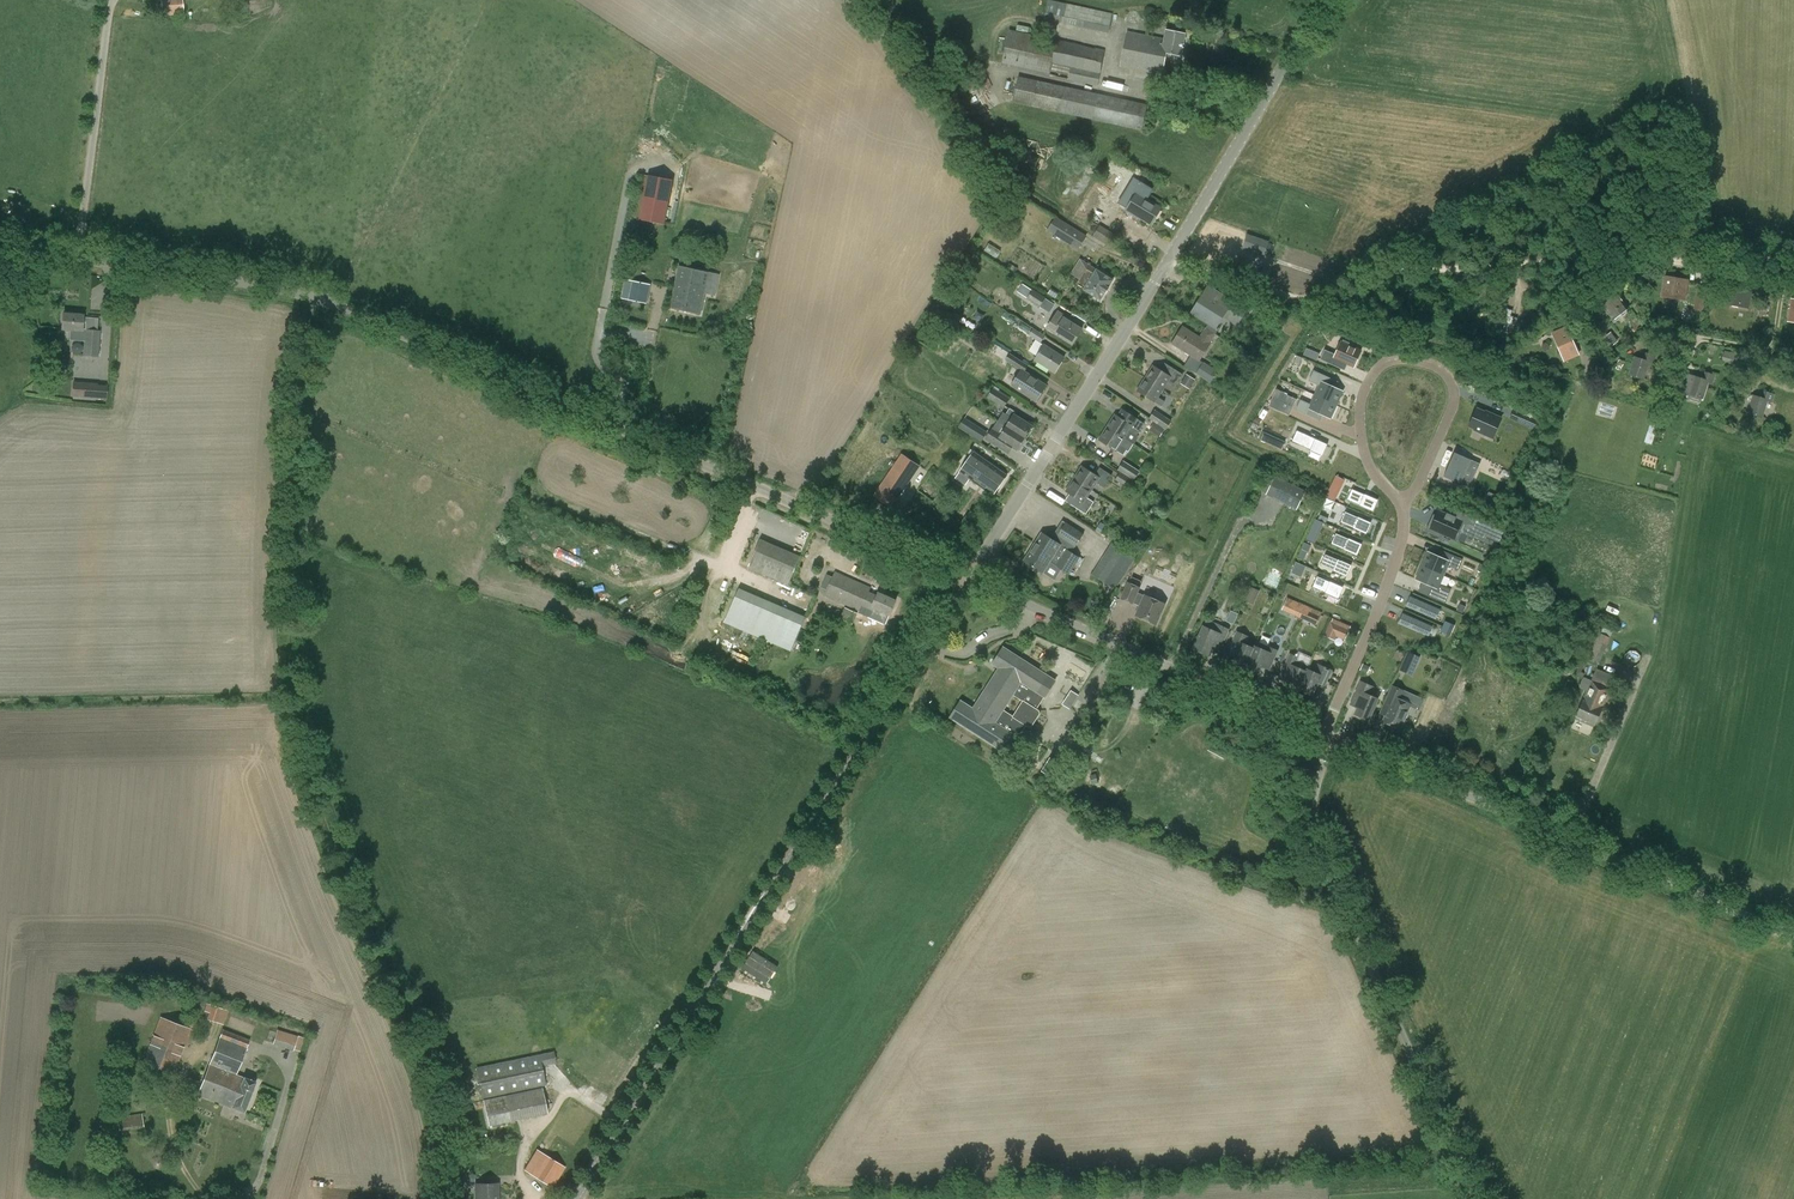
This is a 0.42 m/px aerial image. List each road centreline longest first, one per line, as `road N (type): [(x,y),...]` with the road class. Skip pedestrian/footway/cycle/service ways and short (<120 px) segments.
road 1 (tertiary): [(965,580),(319,300),(267,286),(0,251)]
road 2 (track): [(460,1198),(455,1144),(307,770),(298,721),(296,466),(306,329),(319,300)]
road 3 (tertiary): [(575,1198),(965,580)]
road 4 (tertiary): [(965,580),(1168,263),(1322,0)]
road 5 (tertiary): [(1793,937),(1333,738)]
road 6 (unclassified): [(1474,1198),(1316,837),(1314,795),(1333,738)]
road 7 (tertiary): [(1324,735),(965,580)]
road 8 (residential): [(1324,735),(1388,585),(1405,501)]
road 9 (residential): [(1405,501),(1457,402),(1437,367),(1401,358)]
road 10 (residential): [(1401,358),(1383,363),(1365,388),(1358,417),(1369,469),(1405,501)]

